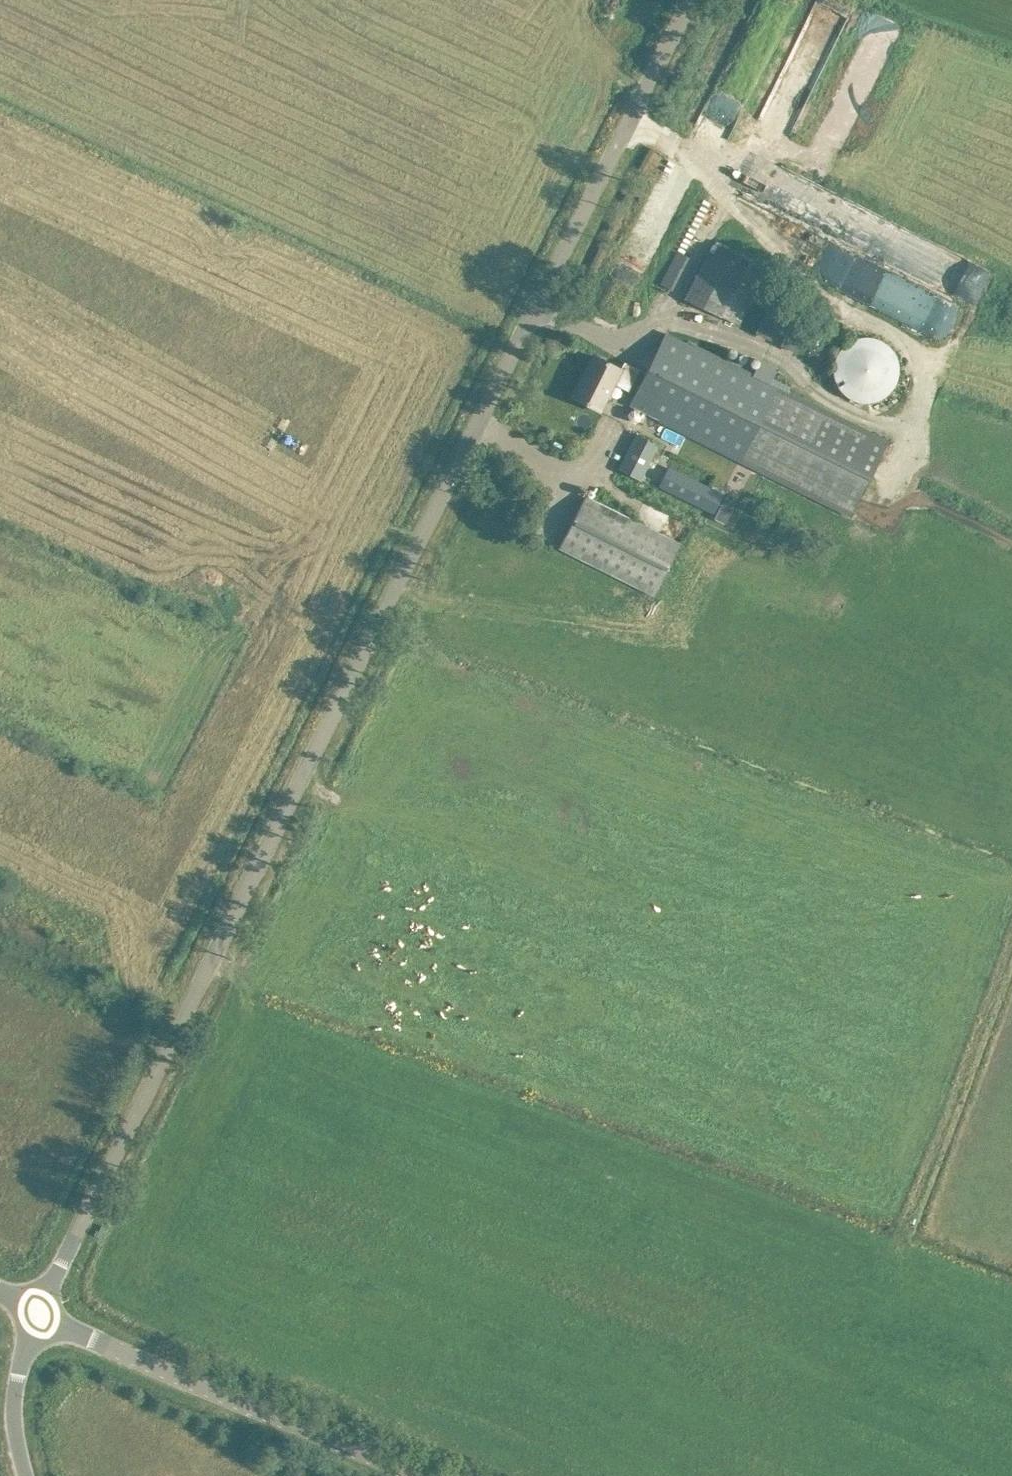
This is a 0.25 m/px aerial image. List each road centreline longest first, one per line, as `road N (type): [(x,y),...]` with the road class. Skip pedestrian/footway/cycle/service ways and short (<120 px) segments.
road 1 (unclassified): [(38,1314),(691,0)]
road 2 (unclassified): [(415,1475),(38,1314)]
road 3 (unclassified): [(24,1475),(13,1389),(38,1314)]

